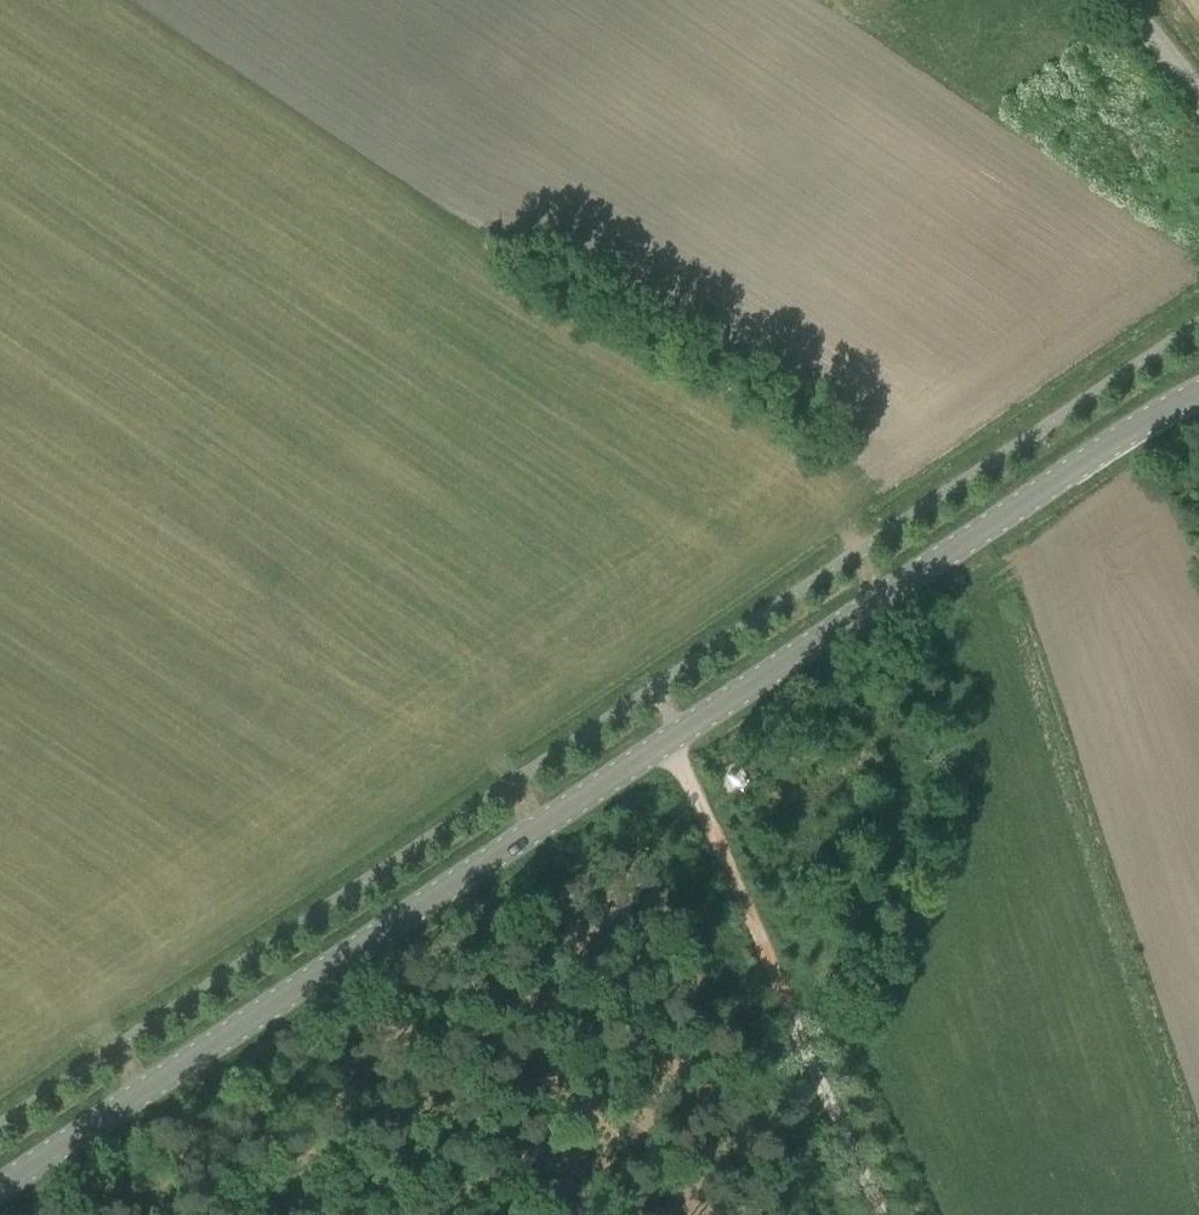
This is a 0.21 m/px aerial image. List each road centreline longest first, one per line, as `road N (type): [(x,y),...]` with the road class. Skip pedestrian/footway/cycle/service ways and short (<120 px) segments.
road 1 (secondary): [(0,1190),(1140,427),(1198,399)]
road 2 (track): [(883,1214),(822,1092),(653,690)]
road 3 (unclassified): [(1198,96),(1126,0)]

